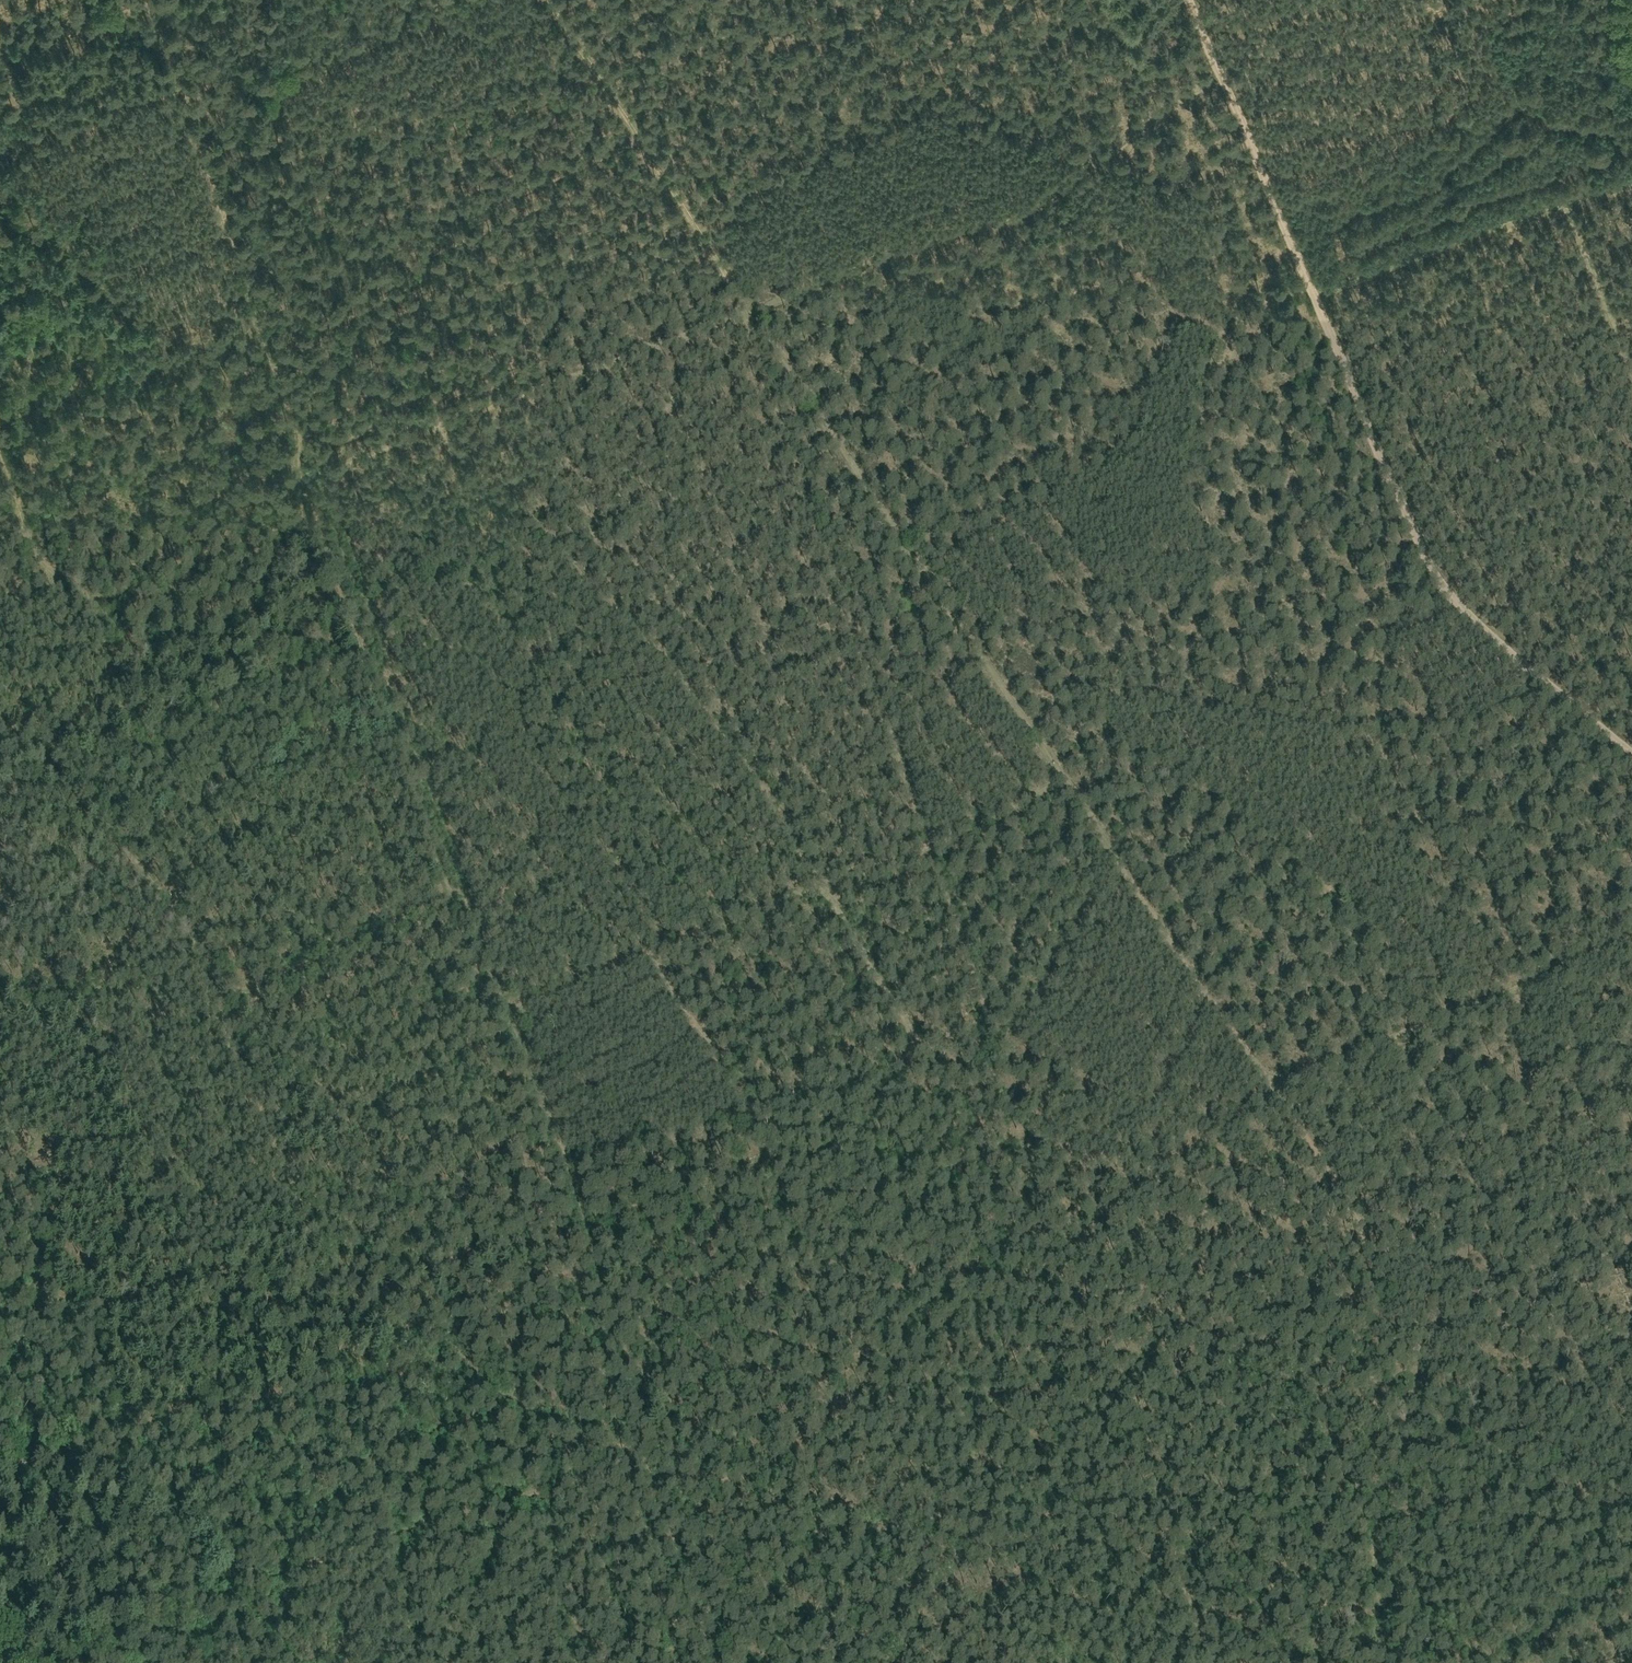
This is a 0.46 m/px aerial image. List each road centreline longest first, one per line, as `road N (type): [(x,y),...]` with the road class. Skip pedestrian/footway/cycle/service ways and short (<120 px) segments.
road 1 (track): [(1631,750),(1429,571),(1189,0)]

